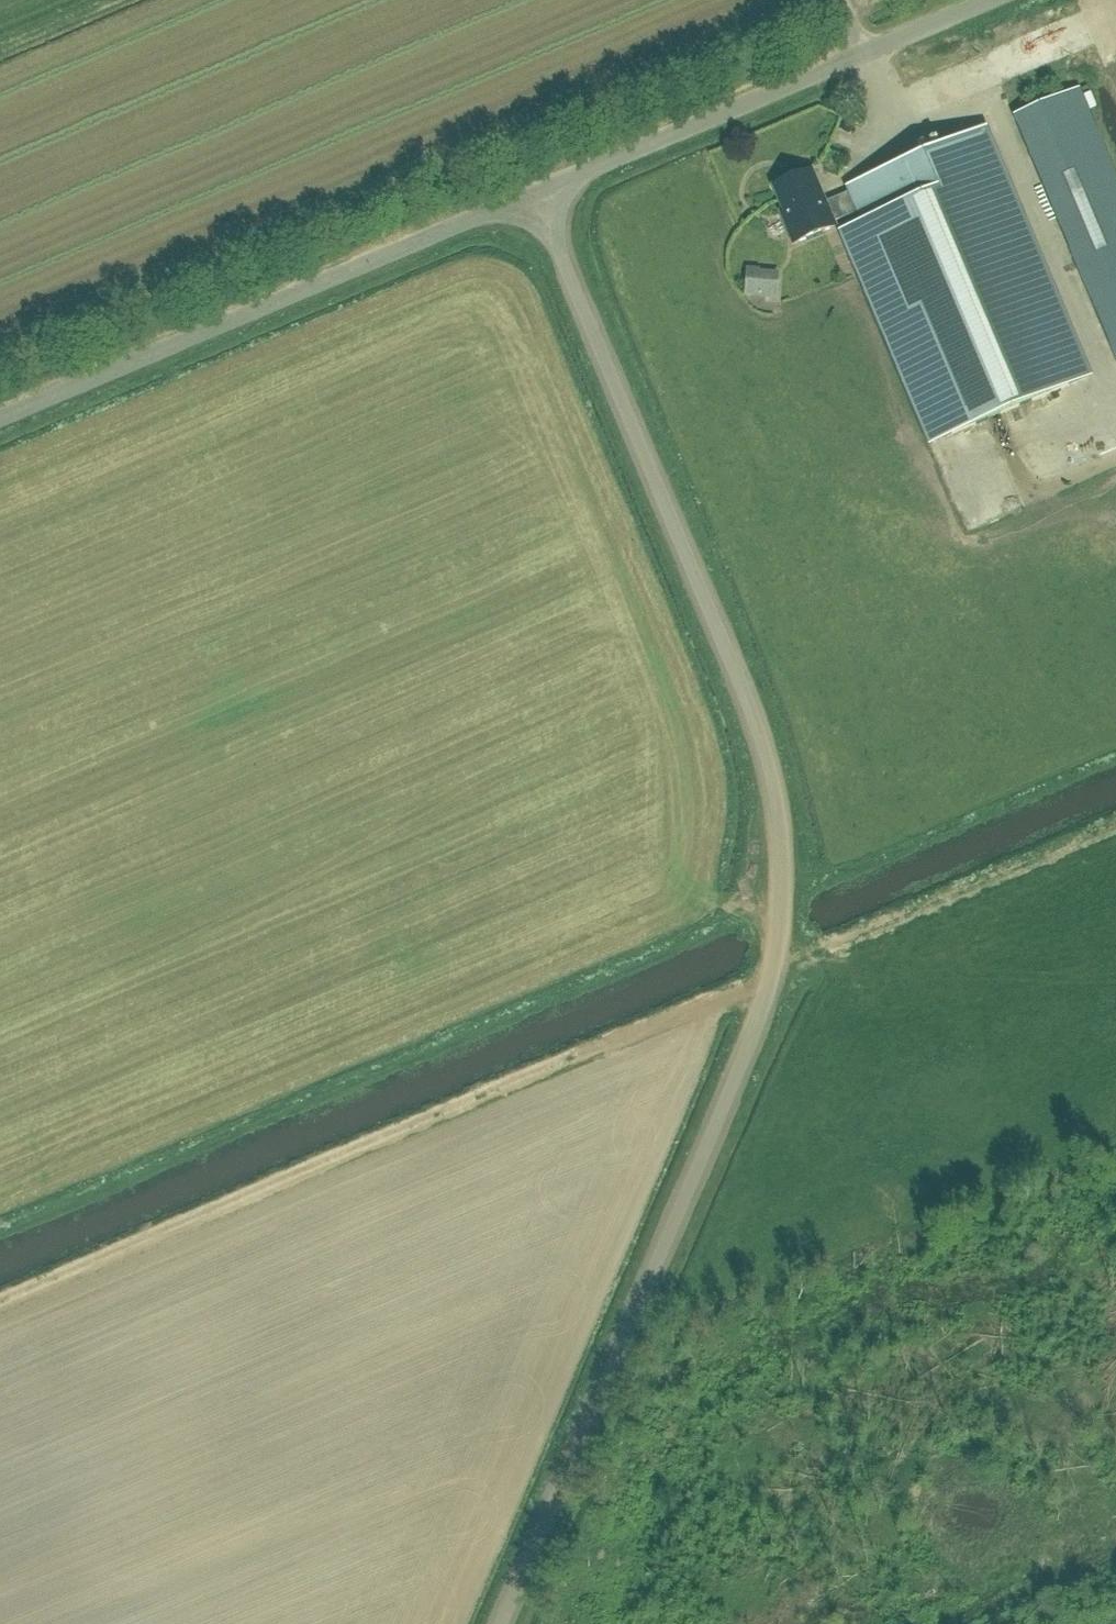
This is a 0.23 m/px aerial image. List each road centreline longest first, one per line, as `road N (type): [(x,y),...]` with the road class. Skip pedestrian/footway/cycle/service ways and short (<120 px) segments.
road 1 (unclassified): [(500,1623),(755,1034),(785,895),(771,767),(741,681),(535,193)]
road 2 (unclassified): [(0,418),(535,193)]
road 3 (unclassified): [(535,193),(990,0)]

